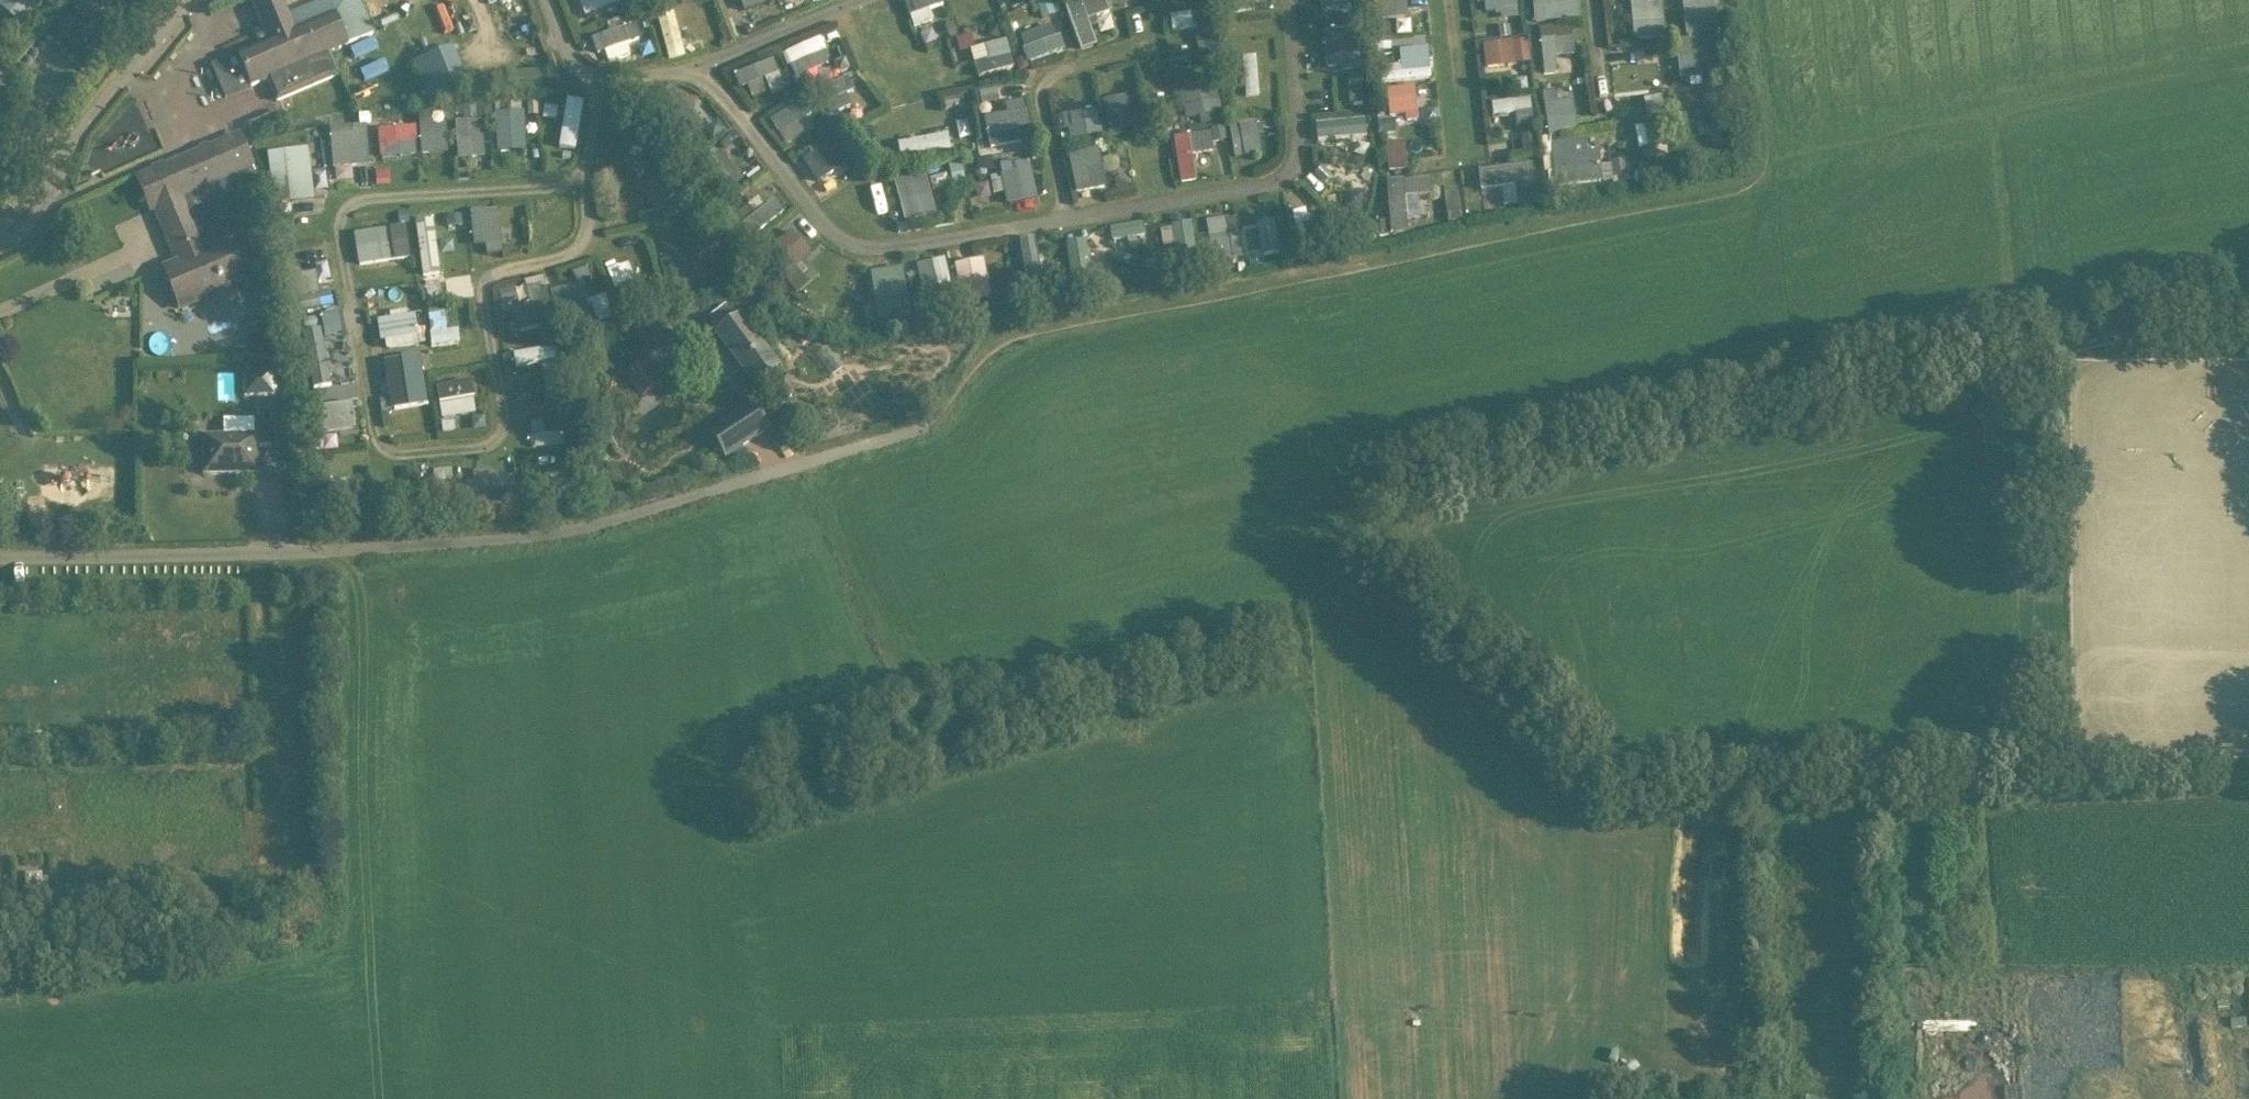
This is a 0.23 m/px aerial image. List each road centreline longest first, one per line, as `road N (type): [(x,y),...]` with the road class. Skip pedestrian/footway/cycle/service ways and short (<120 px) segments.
road 1 (track): [(929,437),(986,364),(1045,328),(1754,181),(1764,140),(1756,0)]

